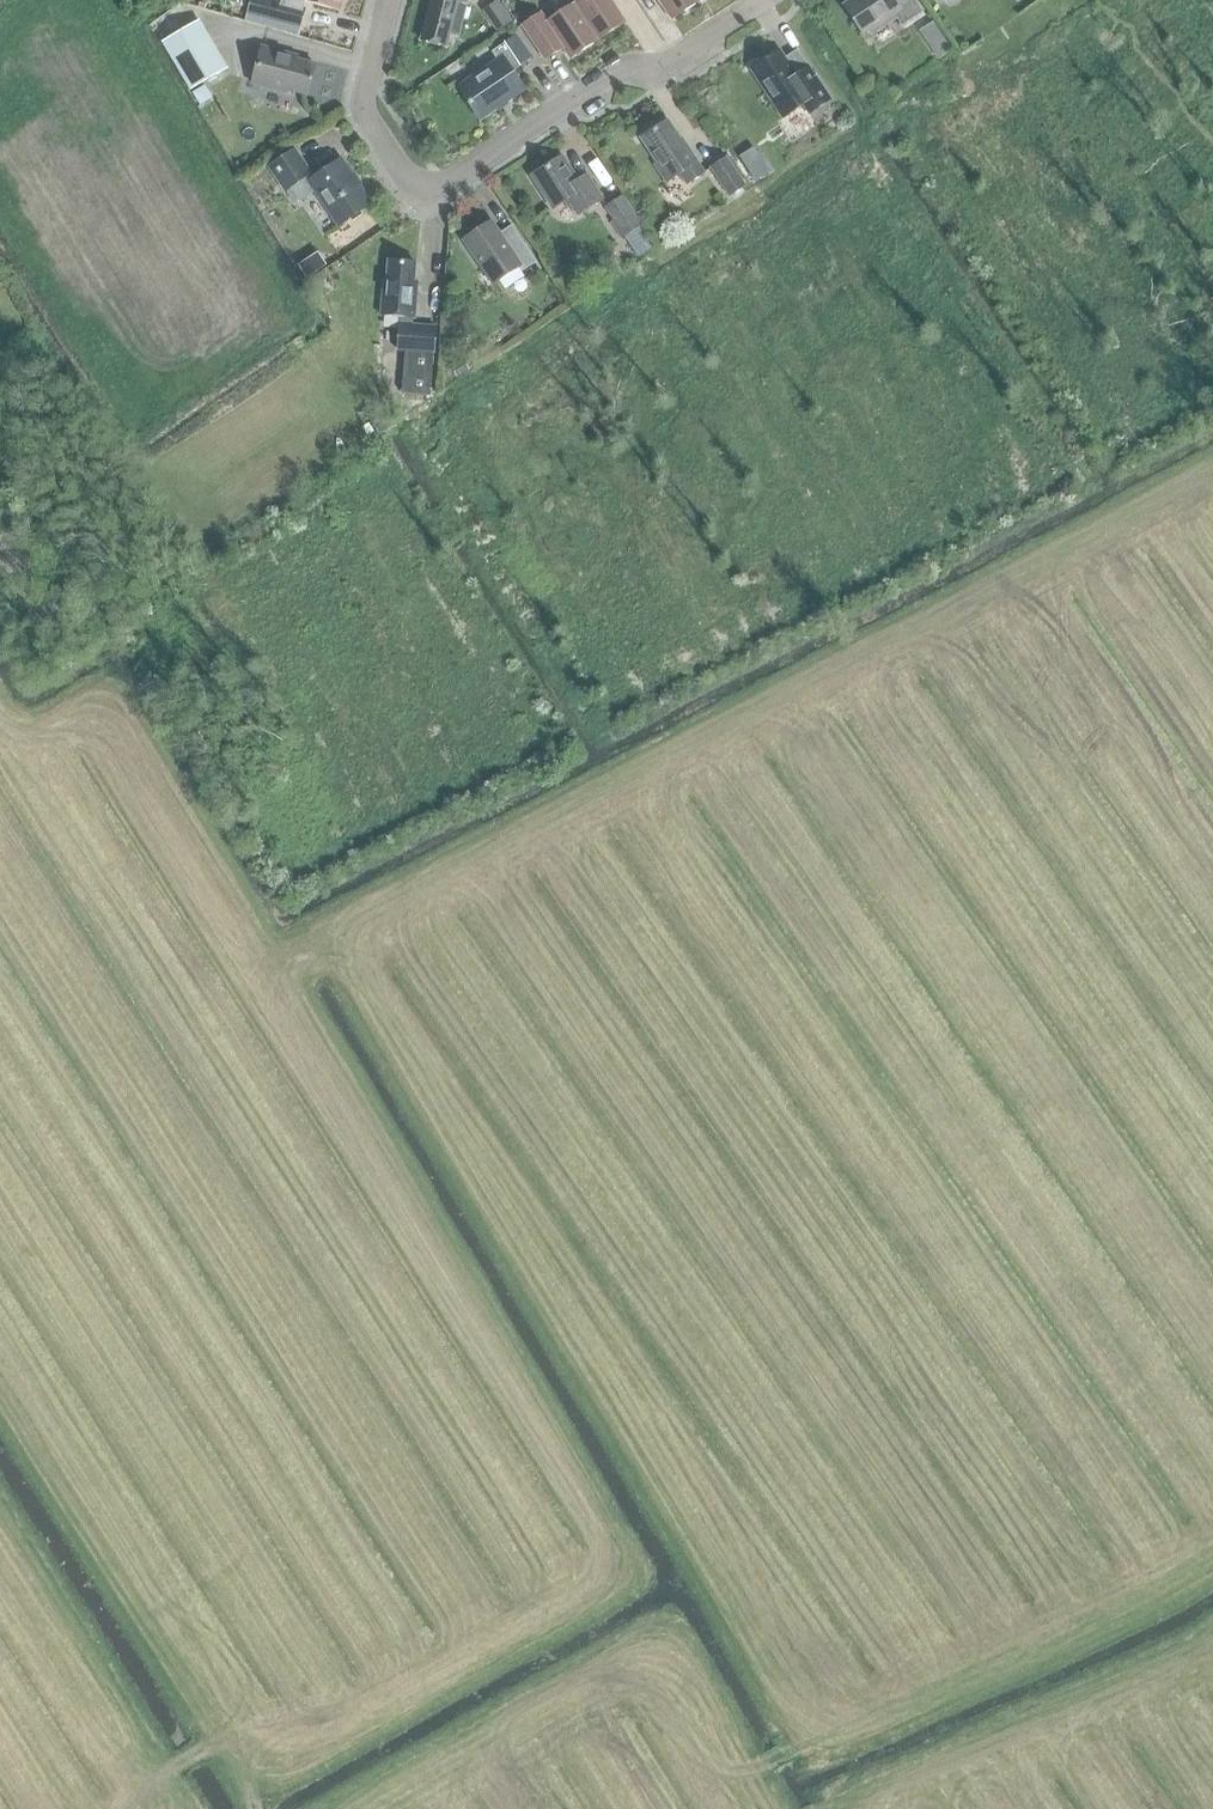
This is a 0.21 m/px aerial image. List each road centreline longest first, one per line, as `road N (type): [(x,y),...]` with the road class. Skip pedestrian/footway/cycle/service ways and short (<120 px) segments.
road 1 (track): [(598,728),(441,463),(436,438),(446,416),(854,142),(863,127),(856,110),(785,0)]
road 2 (residential): [(387,0),(365,111),(413,183),(428,188),(612,75),(653,71),(761,0)]
road 3 (track): [(854,142),(869,153),(1061,455)]

